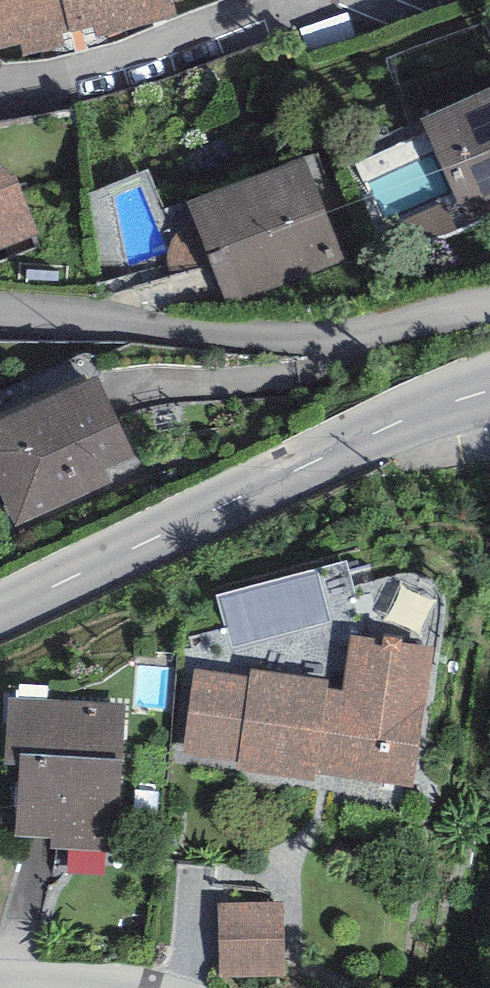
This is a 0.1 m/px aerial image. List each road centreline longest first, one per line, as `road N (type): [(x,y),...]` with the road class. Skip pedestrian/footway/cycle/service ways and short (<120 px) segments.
road 1 (tertiary): [(0,607),(386,418),(489,383)]

